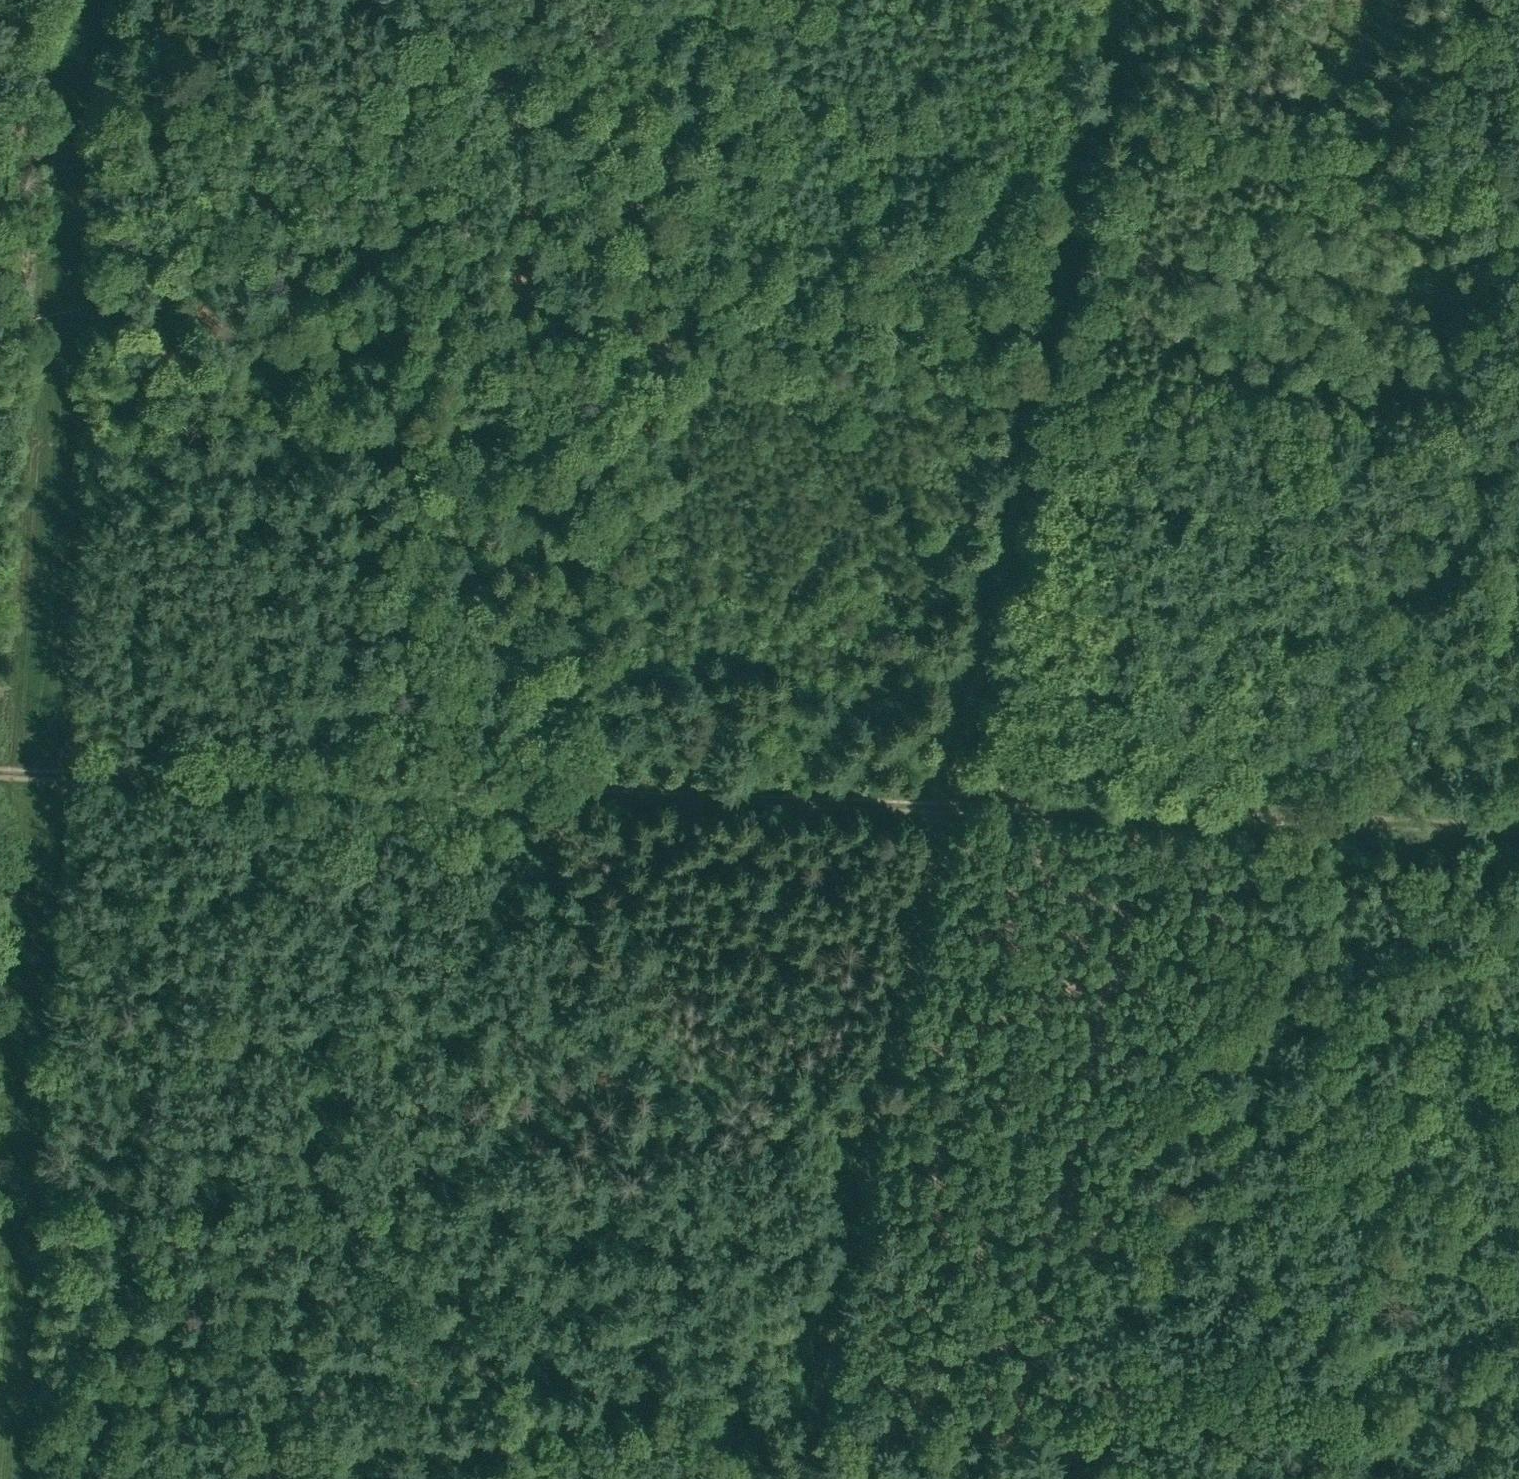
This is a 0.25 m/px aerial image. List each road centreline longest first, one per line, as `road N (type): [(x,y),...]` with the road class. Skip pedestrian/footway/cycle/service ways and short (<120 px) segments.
road 1 (track): [(1518,828),(0,770)]
road 2 (track): [(803,1478),(1132,0)]

